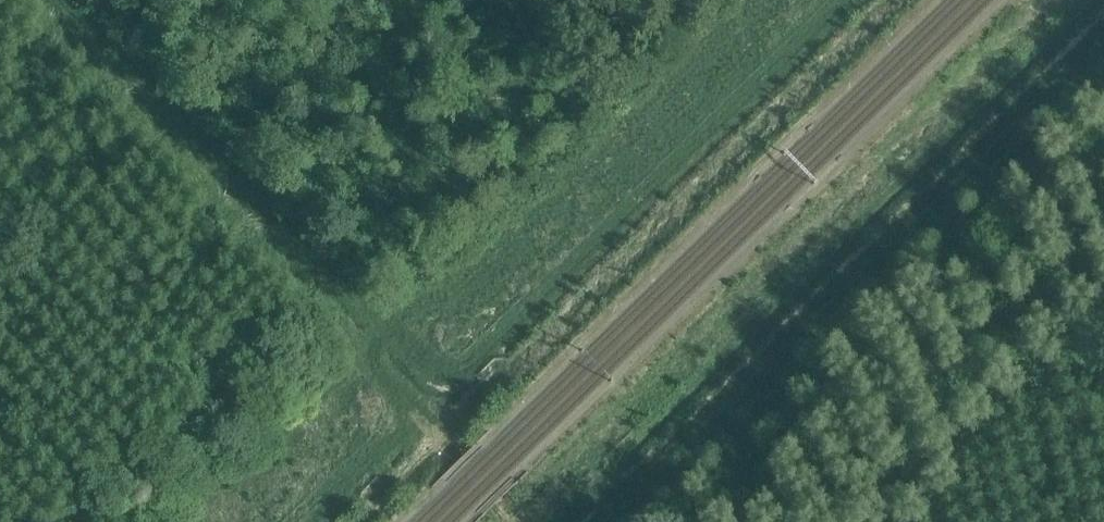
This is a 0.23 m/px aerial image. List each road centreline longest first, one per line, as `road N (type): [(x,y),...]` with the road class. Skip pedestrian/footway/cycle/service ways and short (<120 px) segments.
road 1 (track): [(298,521),(373,438),(382,407),(370,359),(385,332),(614,198),(824,0)]
road 2 (track): [(353,521),(888,0)]
road 3 (track): [(1059,0),(526,521)]
road 4 (track): [(1103,17),(594,521)]
road 5 (track): [(521,521),(418,418),(382,407)]

